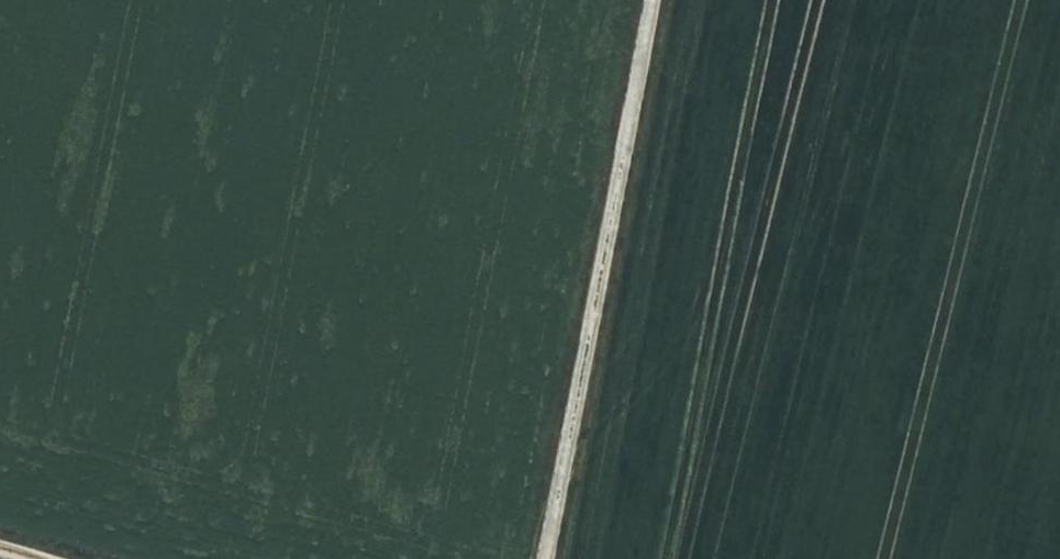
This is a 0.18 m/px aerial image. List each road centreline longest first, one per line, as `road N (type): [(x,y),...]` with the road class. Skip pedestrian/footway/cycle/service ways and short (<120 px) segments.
road 1 (track): [(645,0),(539,558)]

